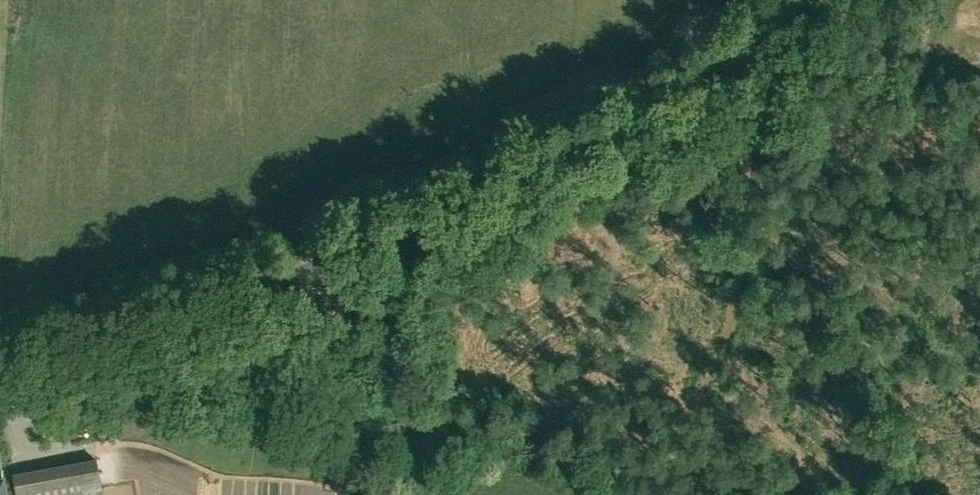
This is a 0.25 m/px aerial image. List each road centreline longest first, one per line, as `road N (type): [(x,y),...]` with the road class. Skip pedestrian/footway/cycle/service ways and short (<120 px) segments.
road 1 (tertiary): [(0,377),(153,335),(529,172),(599,134),(793,0)]

